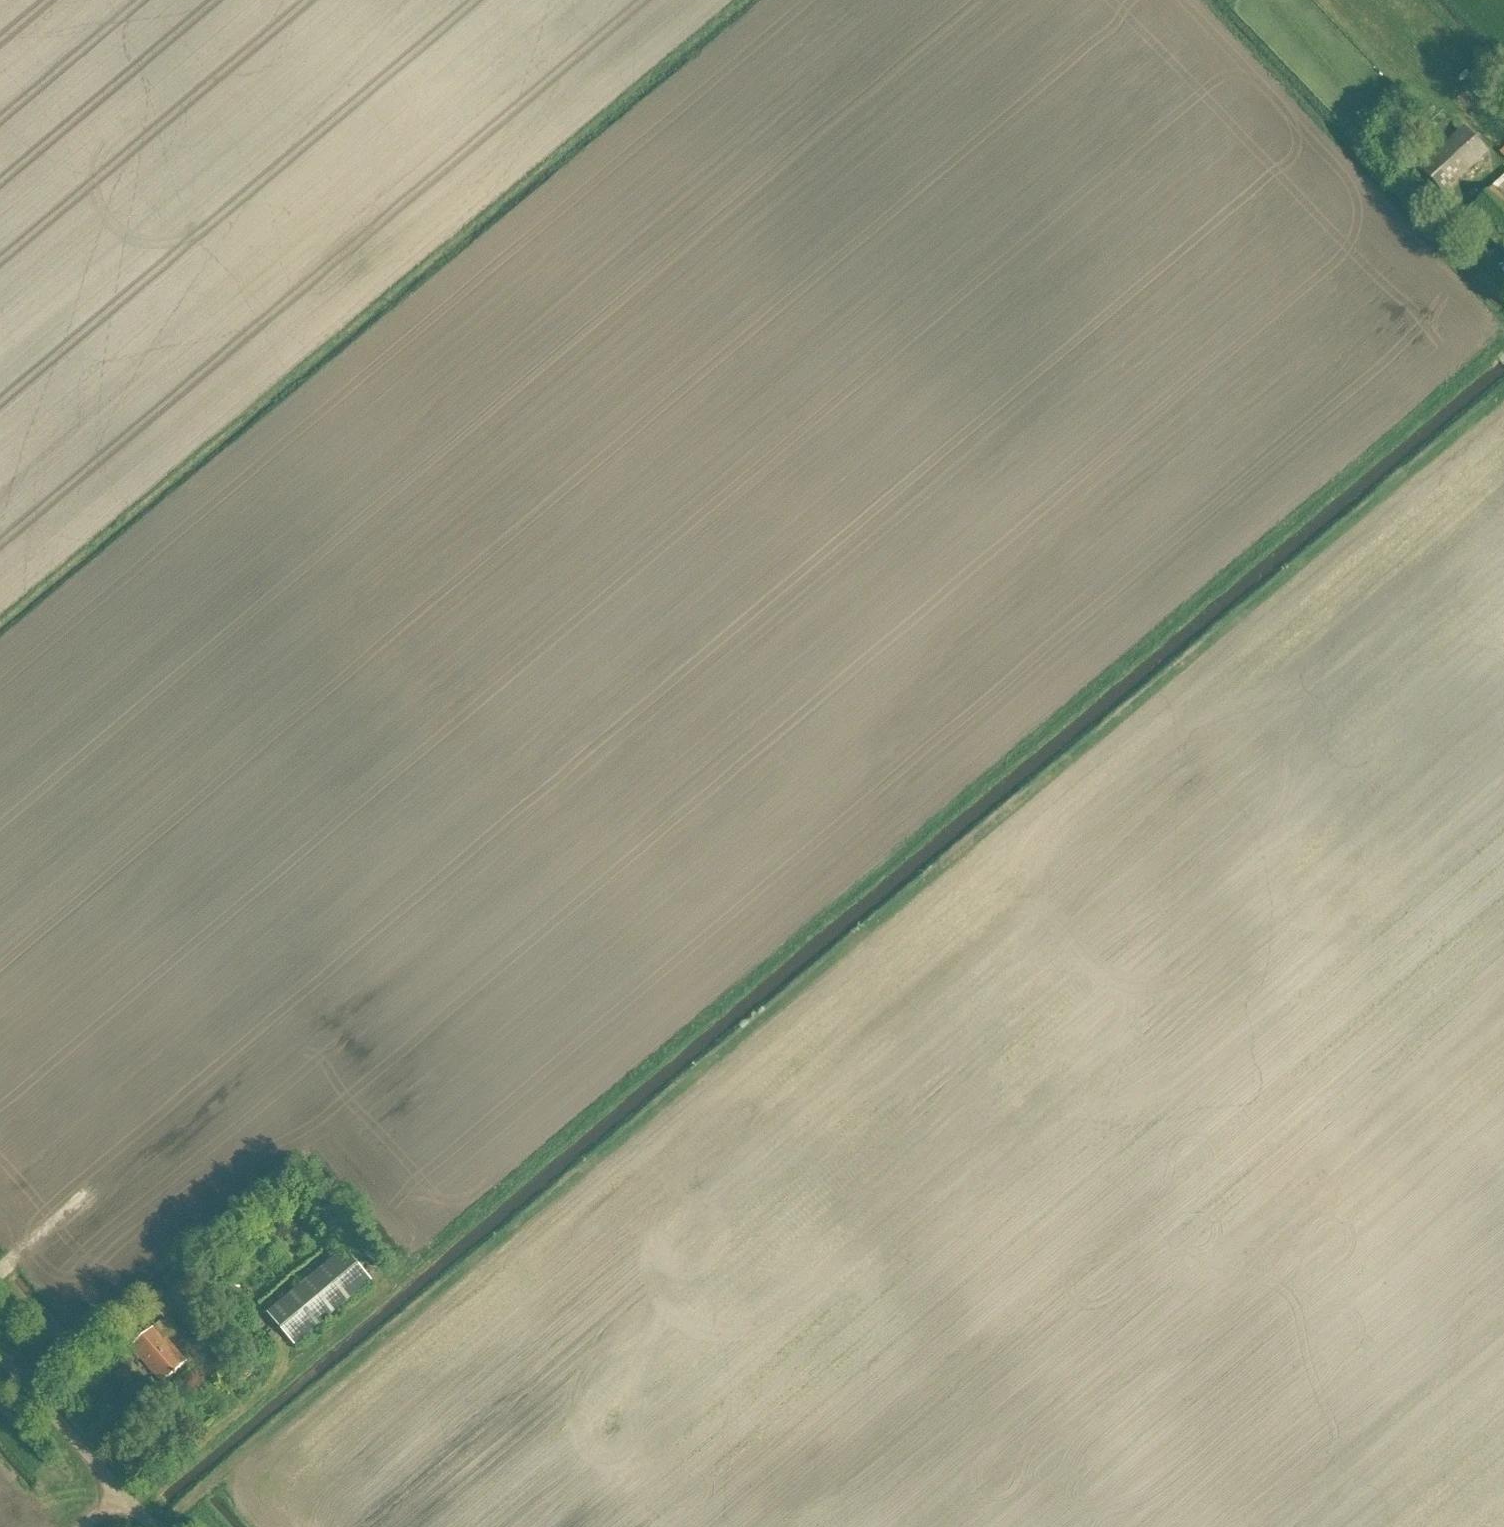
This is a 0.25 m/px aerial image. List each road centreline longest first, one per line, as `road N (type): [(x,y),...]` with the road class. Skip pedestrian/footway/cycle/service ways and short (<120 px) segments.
road 1 (unclassified): [(153,1526),(0,1354)]

